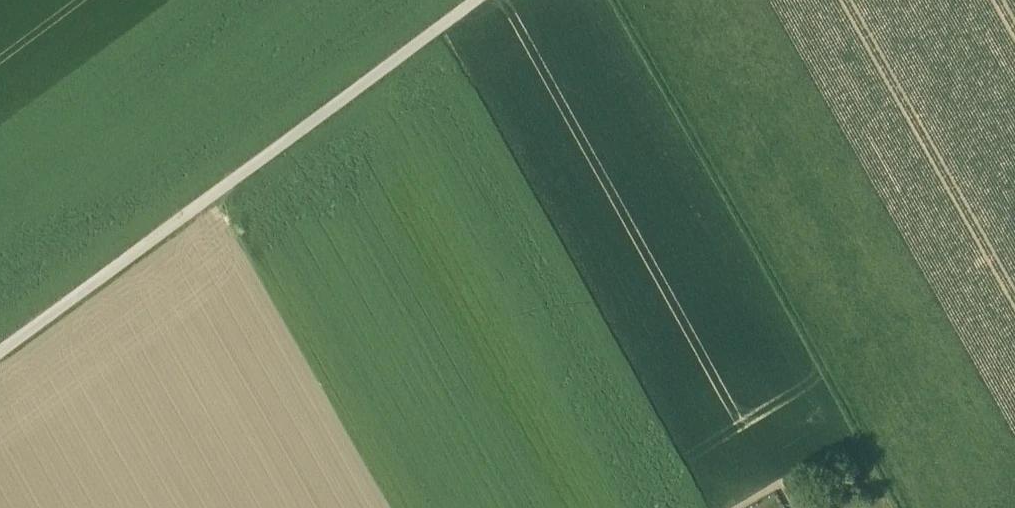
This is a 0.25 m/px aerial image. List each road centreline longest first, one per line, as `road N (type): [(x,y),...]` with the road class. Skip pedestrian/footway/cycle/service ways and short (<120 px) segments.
road 1 (track): [(478,0),(0,352)]
road 2 (track): [(906,507),(618,0)]

